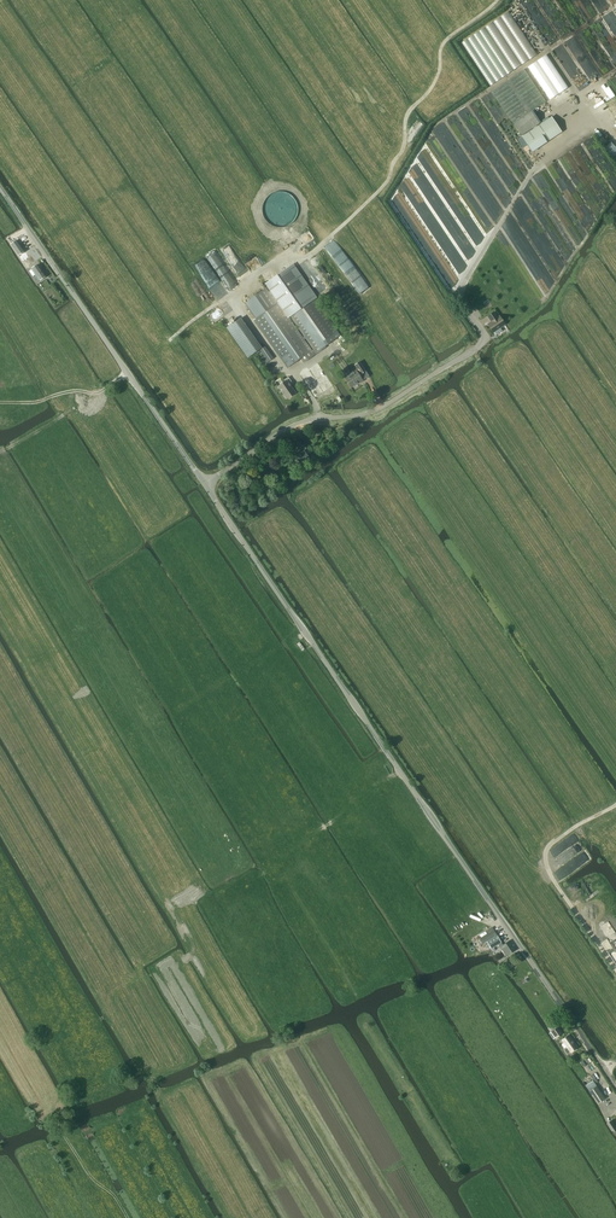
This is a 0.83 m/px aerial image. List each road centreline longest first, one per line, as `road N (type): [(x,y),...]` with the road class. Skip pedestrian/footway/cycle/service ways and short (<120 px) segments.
road 1 (tertiary): [(615,1089),(203,482)]
road 2 (tertiary): [(203,482),(0,184)]
road 3 (track): [(285,268),(314,253),(383,187),(404,145),(405,121),(435,81),(446,40),(498,0)]
road 4 (unclassified): [(203,482),(288,427),(376,412),(476,348)]
road 5 (track): [(615,977),(548,870),(546,847),(615,806)]
road 6 (track): [(134,1217),(120,1193),(71,1153),(46,1099)]
road 7 (track): [(0,402),(97,394),(127,370)]

